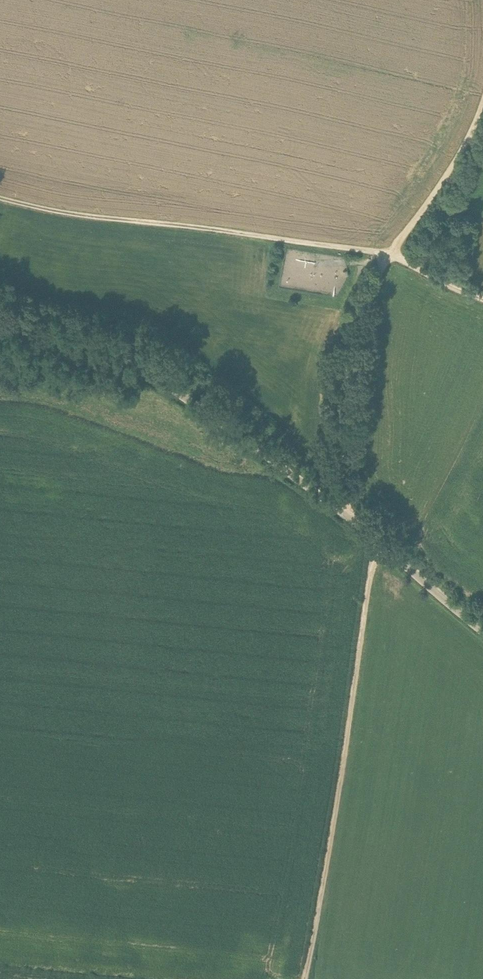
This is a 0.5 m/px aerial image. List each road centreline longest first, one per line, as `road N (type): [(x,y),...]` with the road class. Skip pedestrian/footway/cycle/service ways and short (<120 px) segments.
road 1 (unclassified): [(482,634),(352,520),(203,409),(130,365),(0,310)]
road 2 (track): [(305,978),(380,544)]
road 3 (track): [(0,199),(391,255)]
road 4 (track): [(352,520),(342,476),(346,361),(358,314),(391,255)]
road 5 (track): [(391,255),(461,153),(482,103)]

